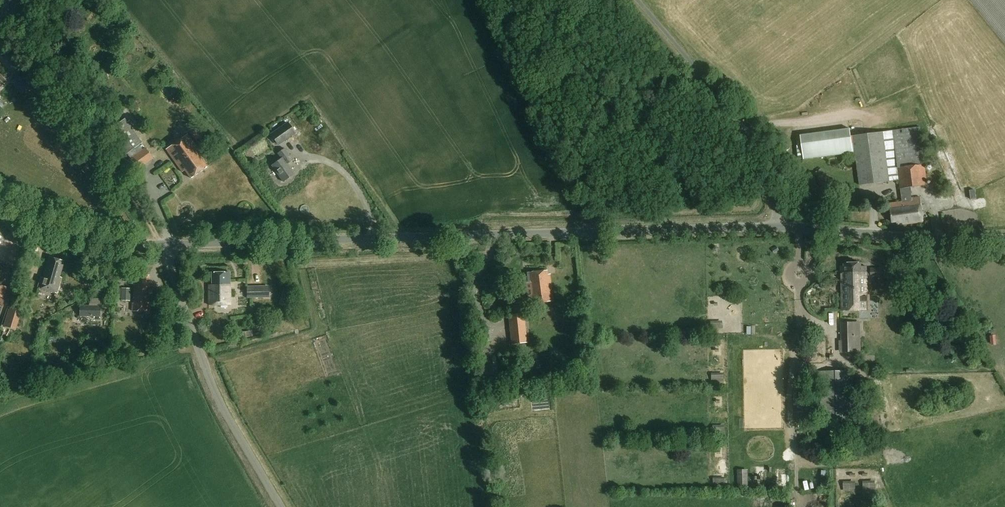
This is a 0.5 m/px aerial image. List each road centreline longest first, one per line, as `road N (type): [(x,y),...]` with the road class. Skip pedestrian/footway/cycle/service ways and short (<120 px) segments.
road 1 (tertiary): [(166,246),(778,227)]
road 2 (unclassified): [(281,506),(213,387),(166,246)]
road 3 (track): [(9,8),(81,131),(166,246)]
road 4 (tertiary): [(1004,239),(778,227)]
road 5 (tertiary): [(0,201),(89,237),(166,246)]

